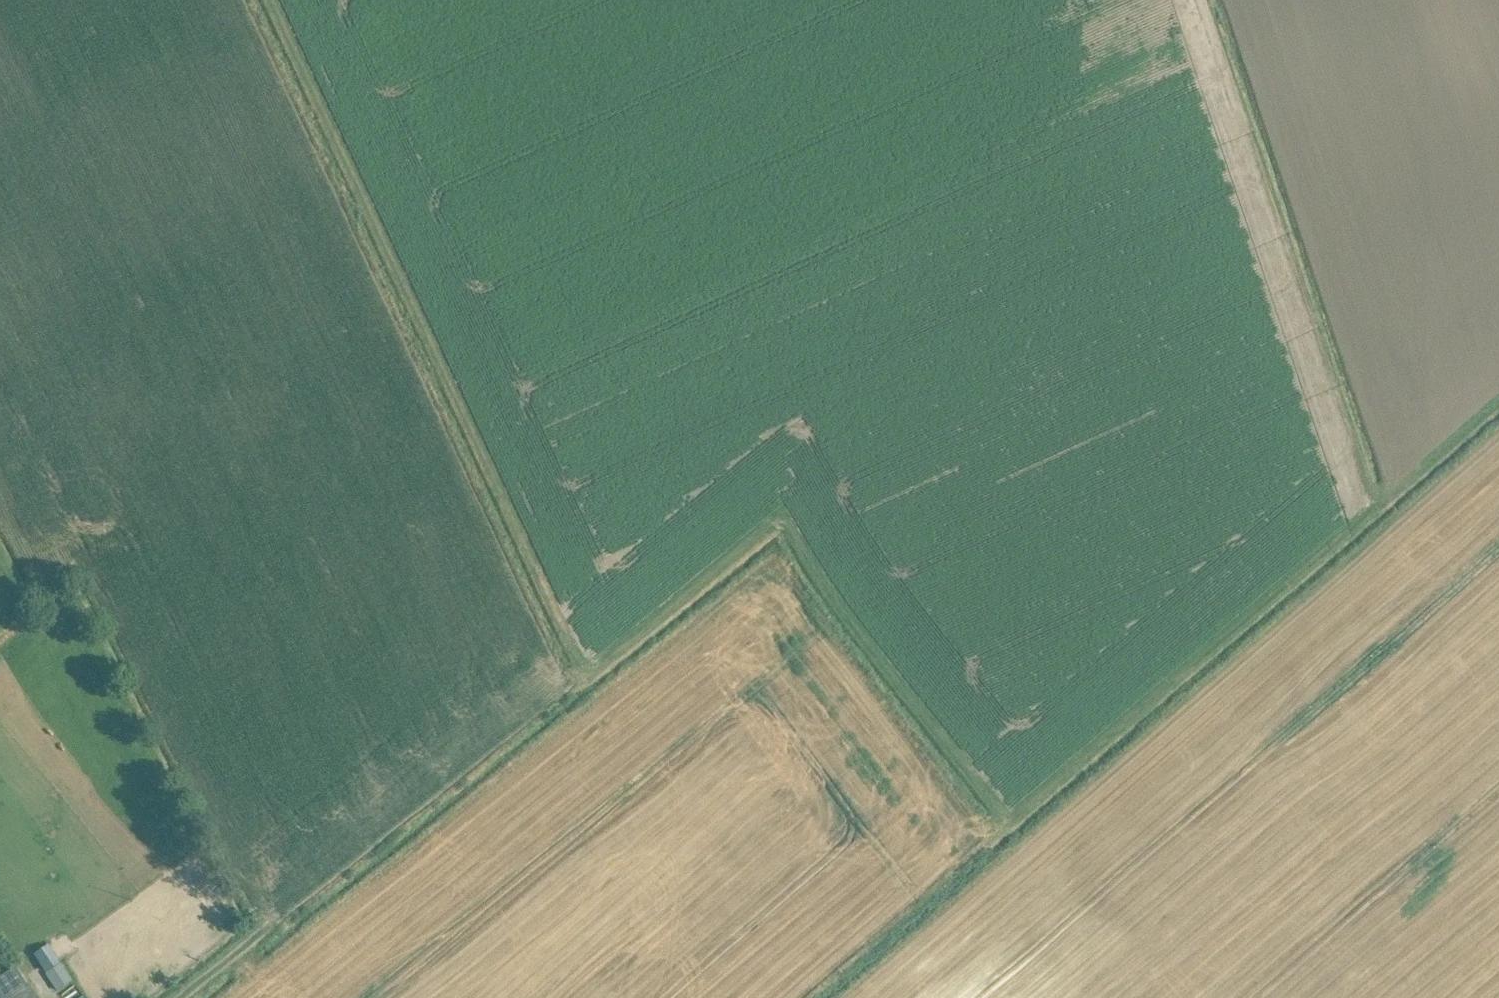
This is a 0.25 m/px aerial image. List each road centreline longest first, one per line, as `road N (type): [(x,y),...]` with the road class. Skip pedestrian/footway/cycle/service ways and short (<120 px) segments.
road 1 (unclassified): [(213,997),(310,910)]

